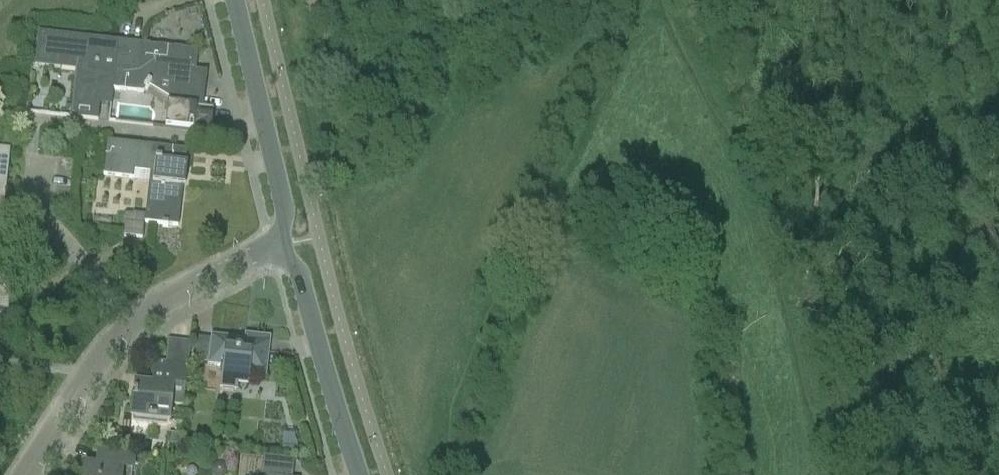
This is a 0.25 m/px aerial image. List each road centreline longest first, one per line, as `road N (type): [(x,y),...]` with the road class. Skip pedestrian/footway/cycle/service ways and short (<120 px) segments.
road 1 (track): [(412,474),(643,0)]
road 2 (tertiary): [(278,243),(284,218),(234,0)]
road 3 (tertiary): [(360,474),(298,275),(278,243)]
road 4 (residential): [(134,324),(50,228),(37,186),(38,123)]
road 5 (residential): [(31,474),(134,324)]
road 6 (residential): [(134,324),(278,243)]

